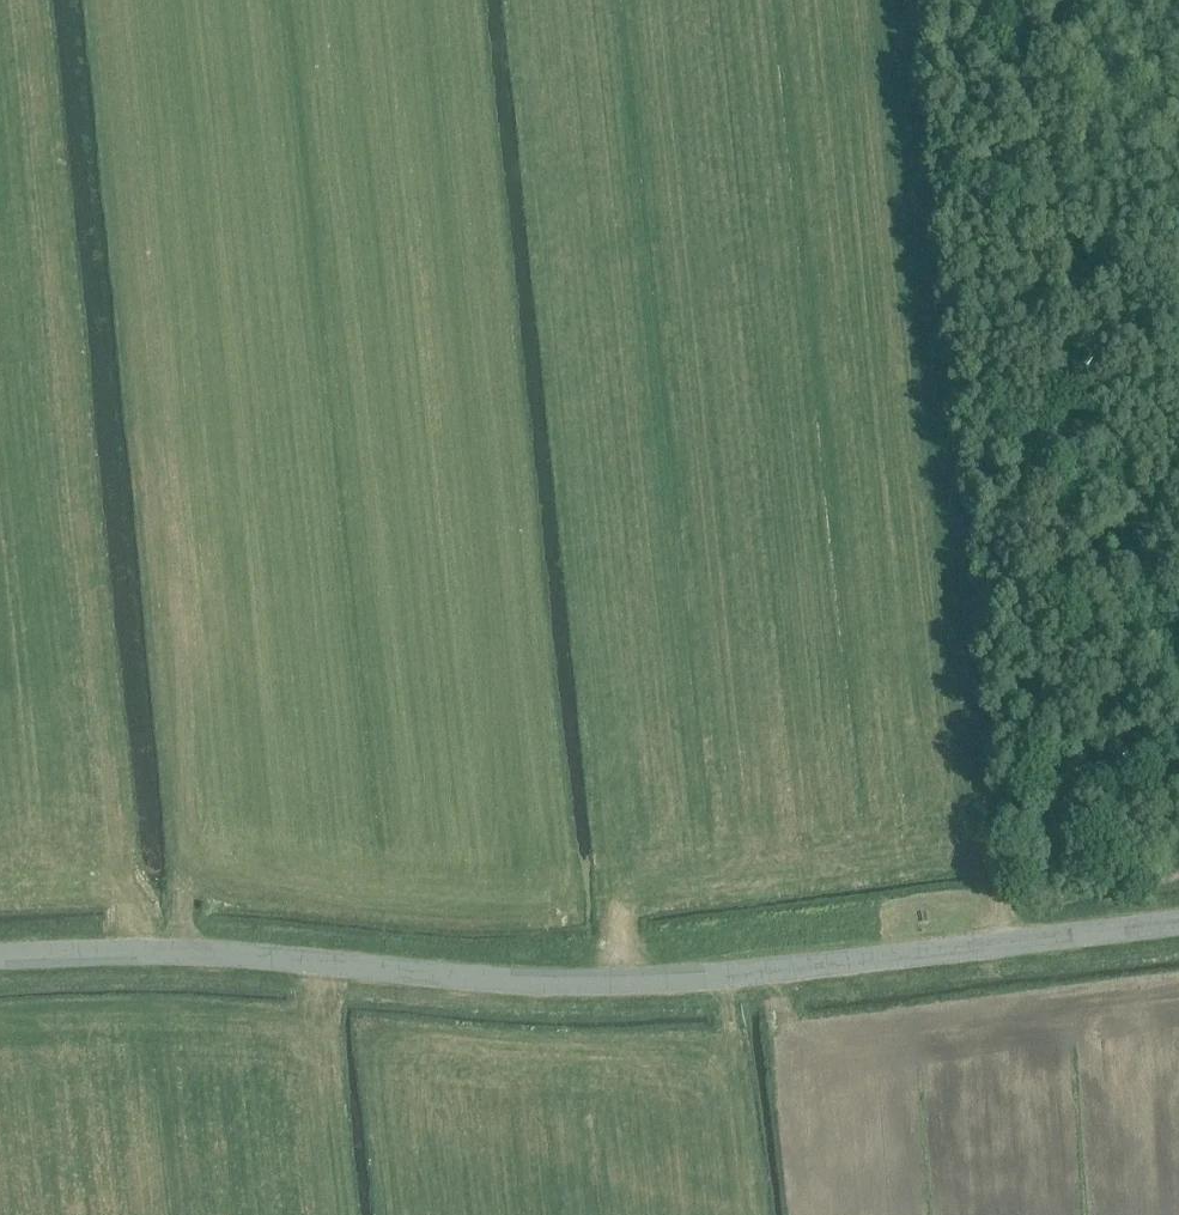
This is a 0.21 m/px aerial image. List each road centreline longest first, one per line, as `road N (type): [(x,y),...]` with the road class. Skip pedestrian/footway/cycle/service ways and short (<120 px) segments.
road 1 (tertiary): [(1178,926),(647,985),(467,982),(241,954),(0,955)]

